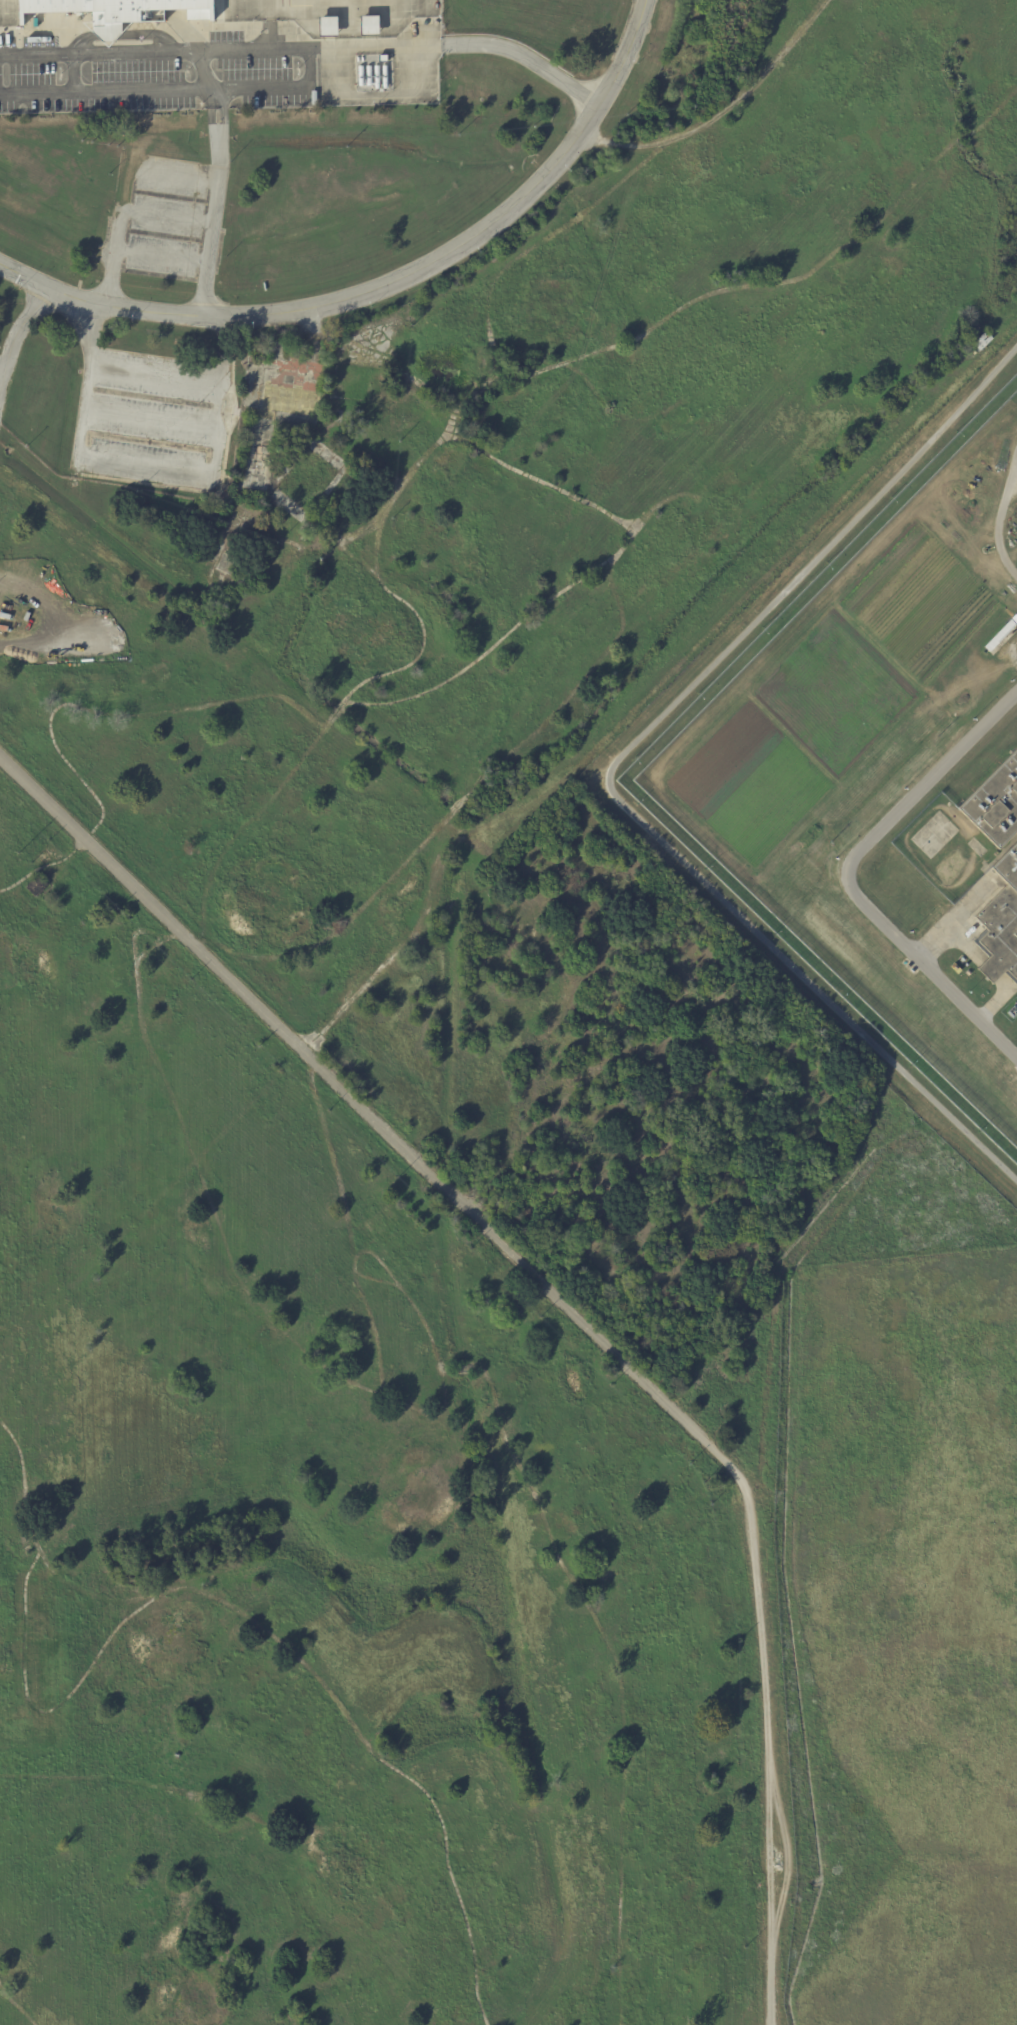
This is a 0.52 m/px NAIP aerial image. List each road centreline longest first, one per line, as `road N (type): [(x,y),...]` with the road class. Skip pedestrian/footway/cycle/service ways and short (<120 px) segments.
road 1 (residential): [(0,264),(78,300),(205,315),(267,315),(349,298),(472,238),(561,159),(631,46),(646,0)]

